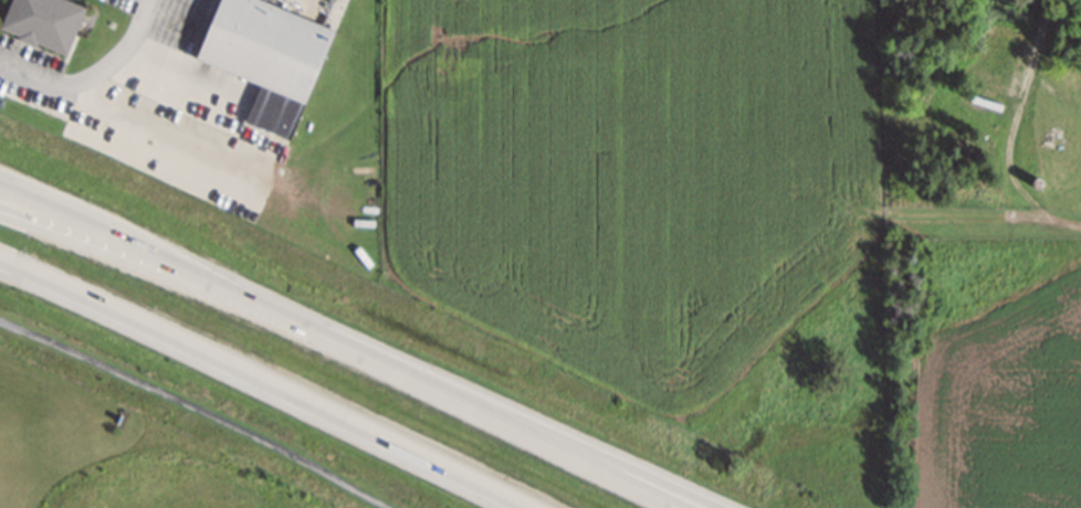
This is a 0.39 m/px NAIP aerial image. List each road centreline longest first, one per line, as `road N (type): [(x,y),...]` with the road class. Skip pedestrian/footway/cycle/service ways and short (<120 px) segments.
road 1 (trunk): [(384,364),(0,188)]
road 2 (trunk): [(0,259),(347,420)]
road 3 (trunk): [(333,340),(0,217)]
road 4 (trunk): [(680,507),(384,364)]
road 5 (trunk): [(720,507),(475,410)]
road 6 (trunk): [(347,420),(530,507)]

